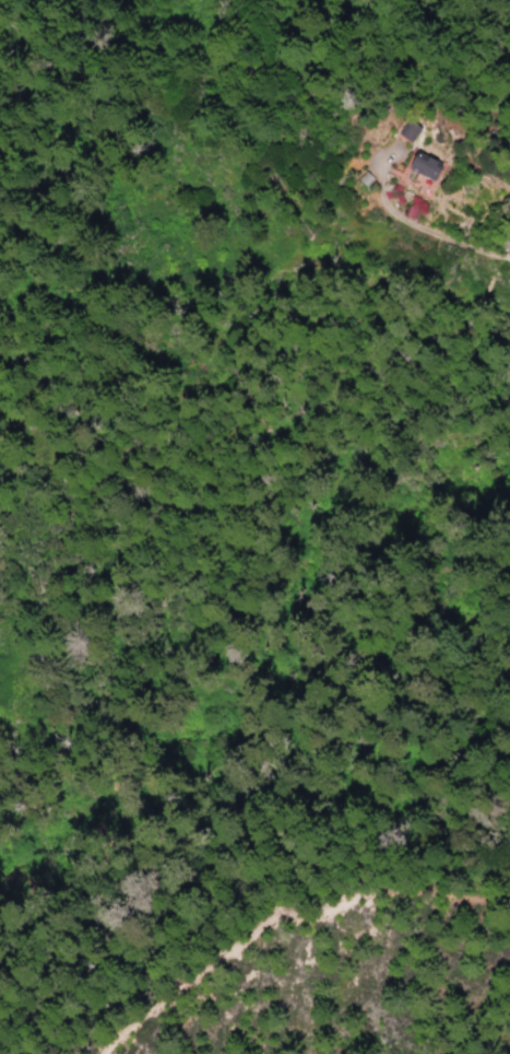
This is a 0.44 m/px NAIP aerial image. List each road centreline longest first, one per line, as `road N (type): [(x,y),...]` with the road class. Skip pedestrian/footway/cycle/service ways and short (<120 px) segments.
road 1 (track): [(509,905),(375,887),(319,916),(283,910),(94,1053)]

